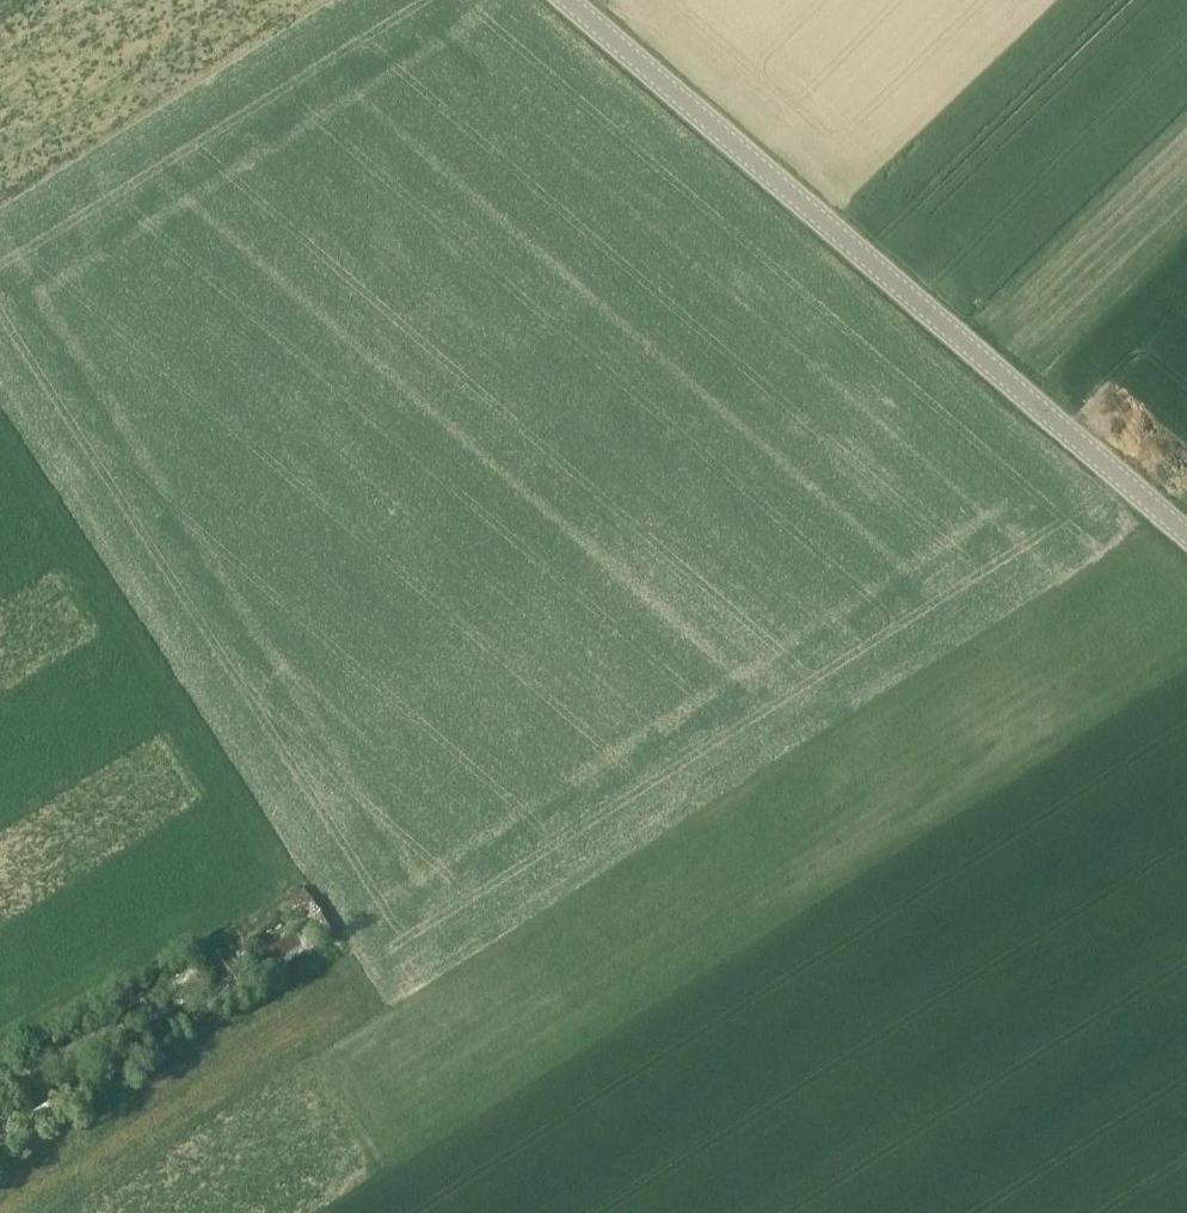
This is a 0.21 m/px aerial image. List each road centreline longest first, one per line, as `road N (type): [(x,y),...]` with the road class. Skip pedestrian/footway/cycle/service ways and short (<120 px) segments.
road 1 (unclassified): [(1186,534),(569,0)]

